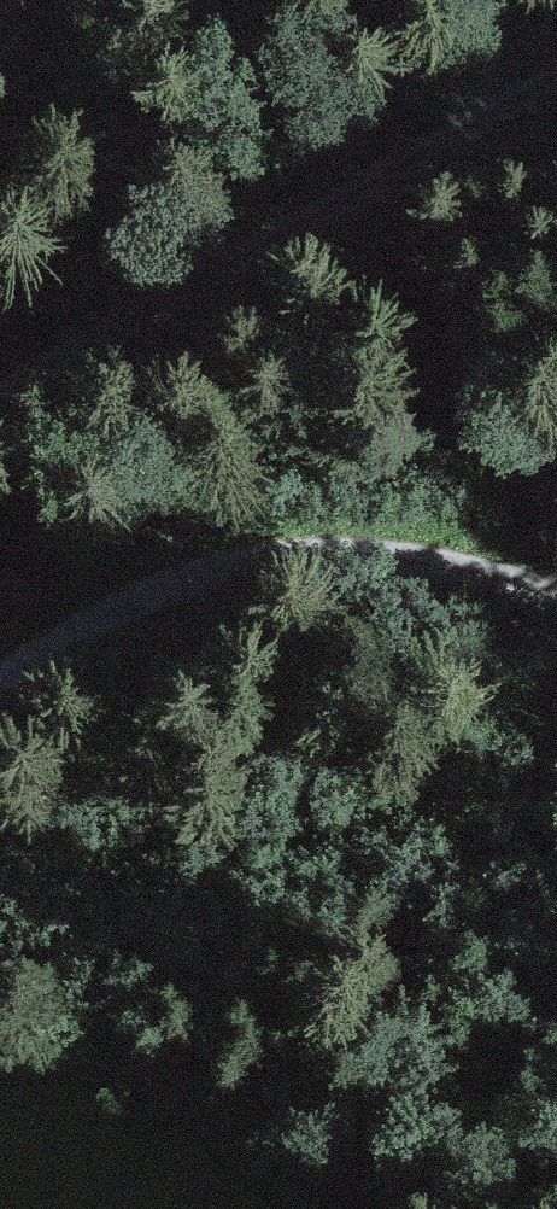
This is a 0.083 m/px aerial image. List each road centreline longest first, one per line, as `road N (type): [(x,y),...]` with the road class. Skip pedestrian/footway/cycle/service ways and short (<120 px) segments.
road 1 (unclassified): [(556,73),(0,392)]
road 2 (unclassified): [(0,683),(121,608),(247,559),(379,555),(556,596)]

